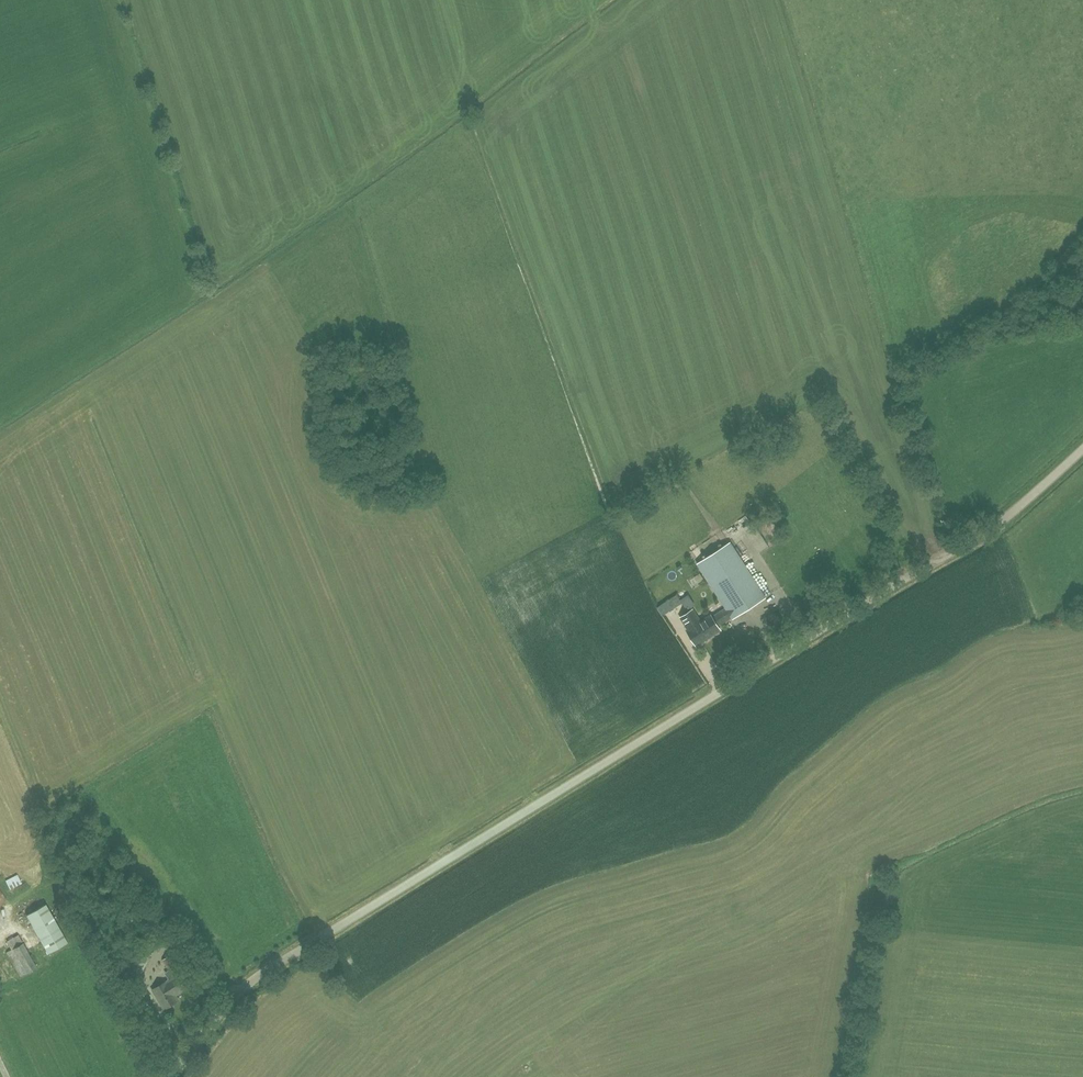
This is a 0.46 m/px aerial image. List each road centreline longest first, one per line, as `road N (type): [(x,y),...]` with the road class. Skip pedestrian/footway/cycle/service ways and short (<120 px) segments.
road 1 (unclassified): [(167,1076),(256,977),(996,527),(1082,449)]

